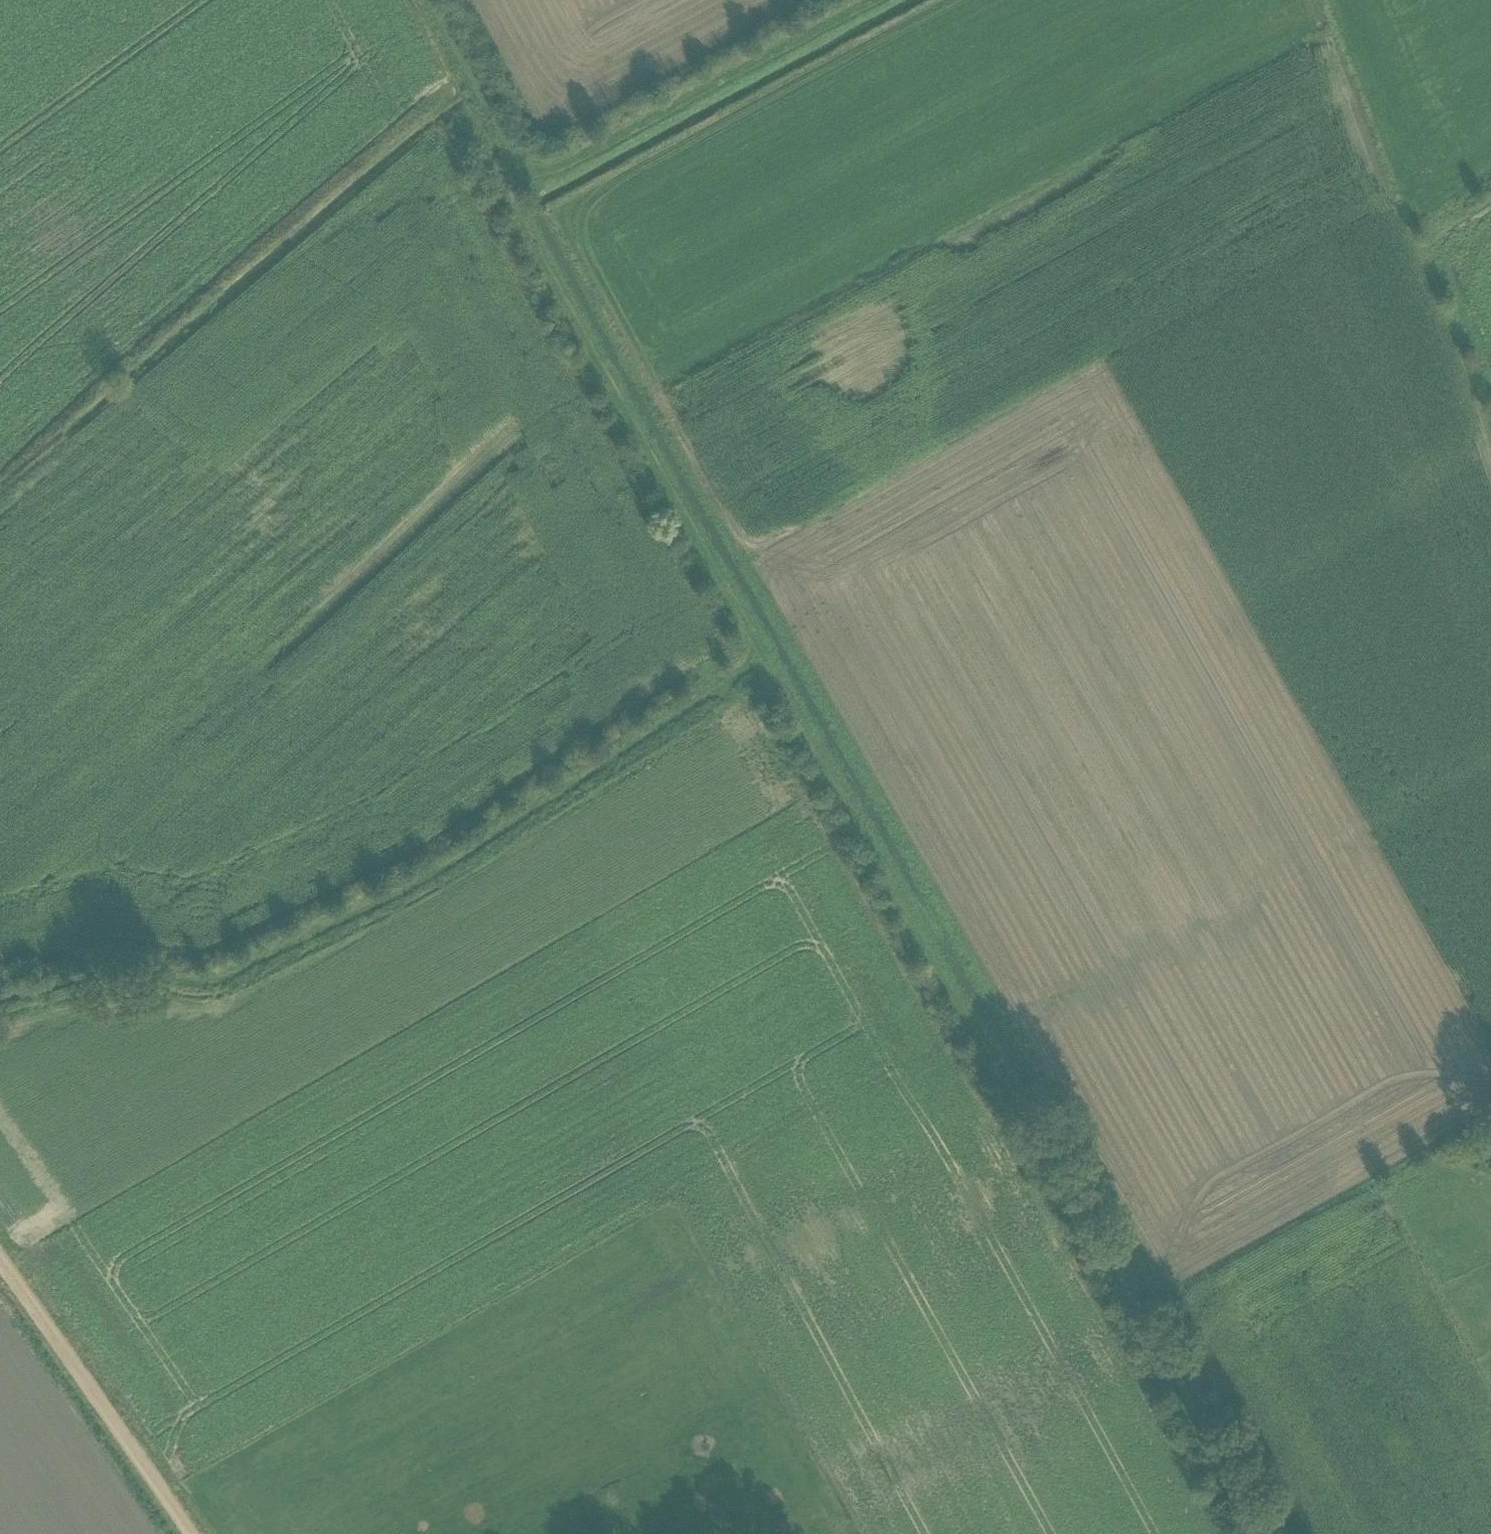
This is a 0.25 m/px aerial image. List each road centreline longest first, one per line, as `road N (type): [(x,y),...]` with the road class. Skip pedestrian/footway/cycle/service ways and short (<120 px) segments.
road 1 (track): [(189,1533),(0,1257)]

